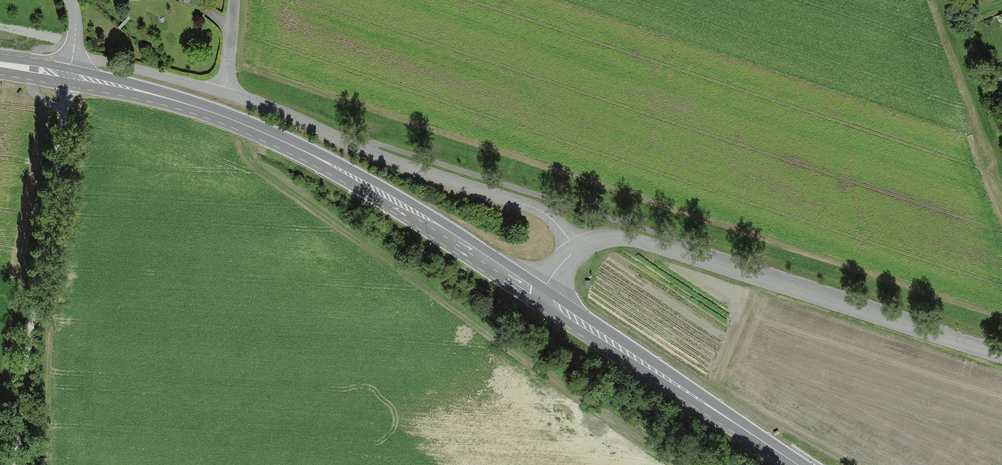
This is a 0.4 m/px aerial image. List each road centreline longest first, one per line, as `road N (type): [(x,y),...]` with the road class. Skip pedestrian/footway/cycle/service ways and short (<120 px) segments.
road 1 (primary): [(539,294),(279,139),(71,75)]
road 2 (unclassified): [(574,250),(616,237),(642,242),(1001,355)]
road 3 (track): [(15,464),(71,75)]
road 4 (unclassified): [(224,92),(534,207),(556,221),(574,250)]
road 5 (primary): [(799,464),(539,294)]
road 6 (unclassified): [(73,57),(224,92)]

